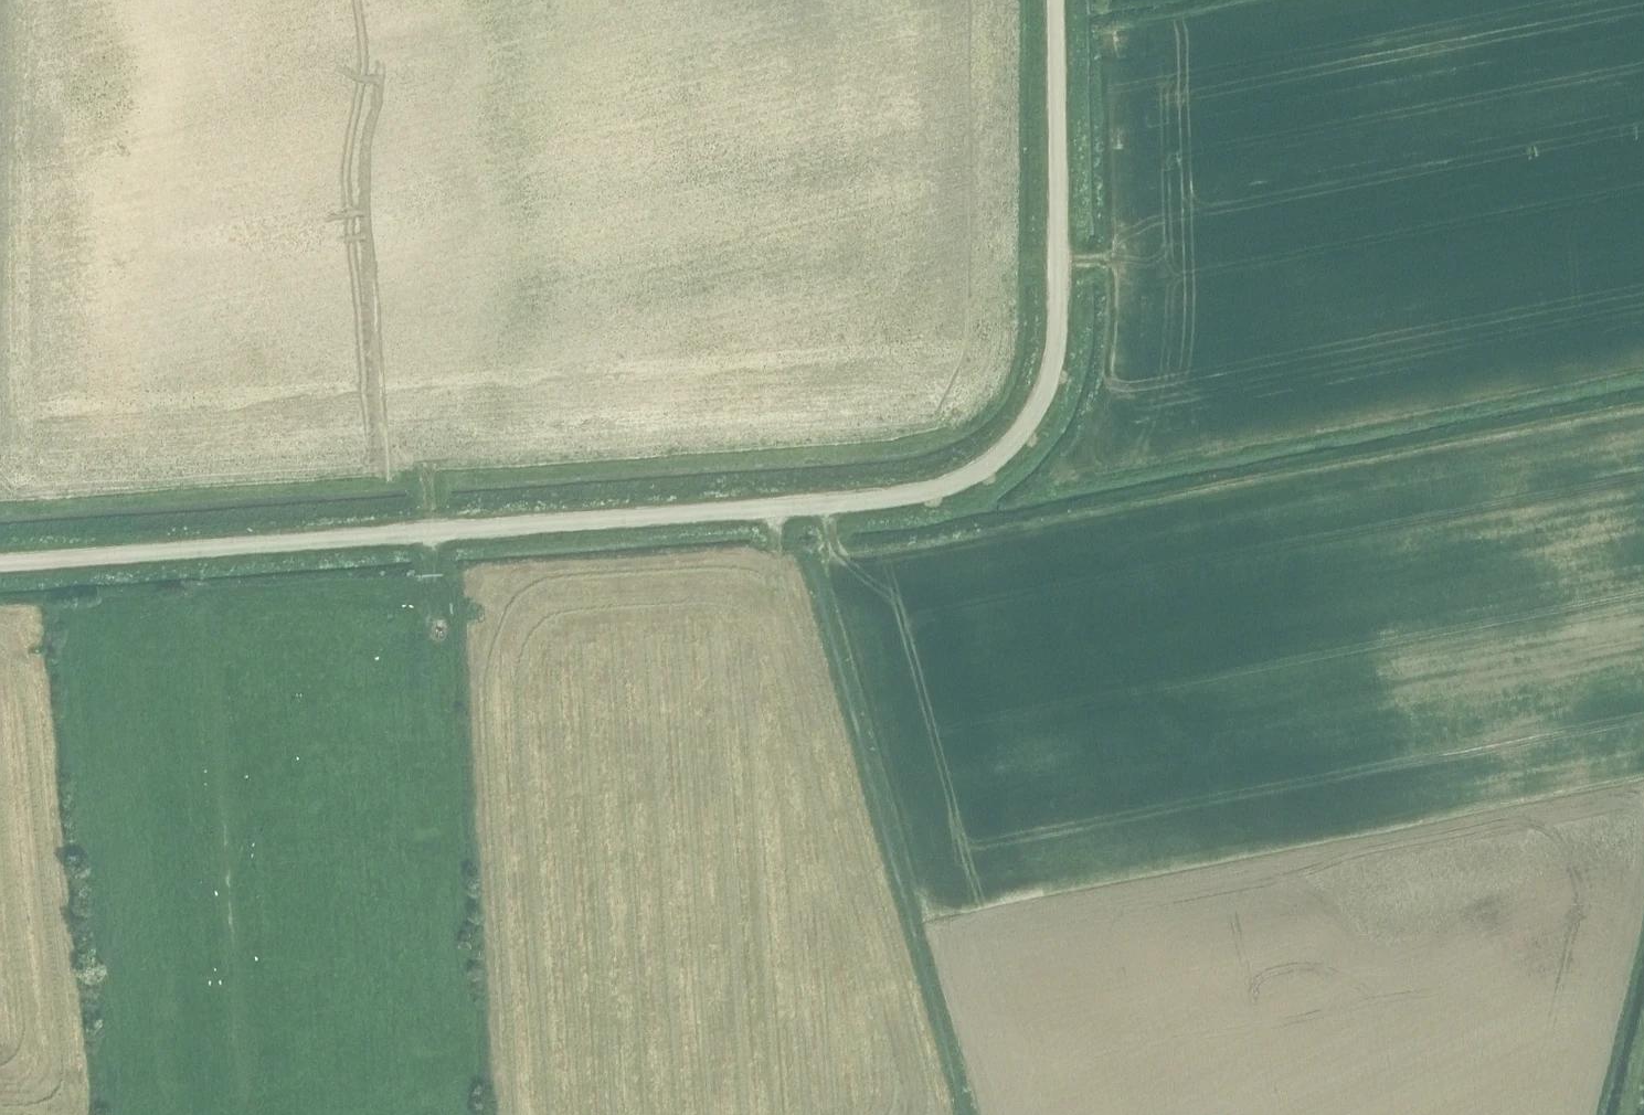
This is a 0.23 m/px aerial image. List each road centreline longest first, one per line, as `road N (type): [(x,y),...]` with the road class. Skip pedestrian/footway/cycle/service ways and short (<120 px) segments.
road 1 (unclassified): [(0,557),(724,512),(936,486),(1004,458),(1055,400),(1071,327),(1063,0)]

